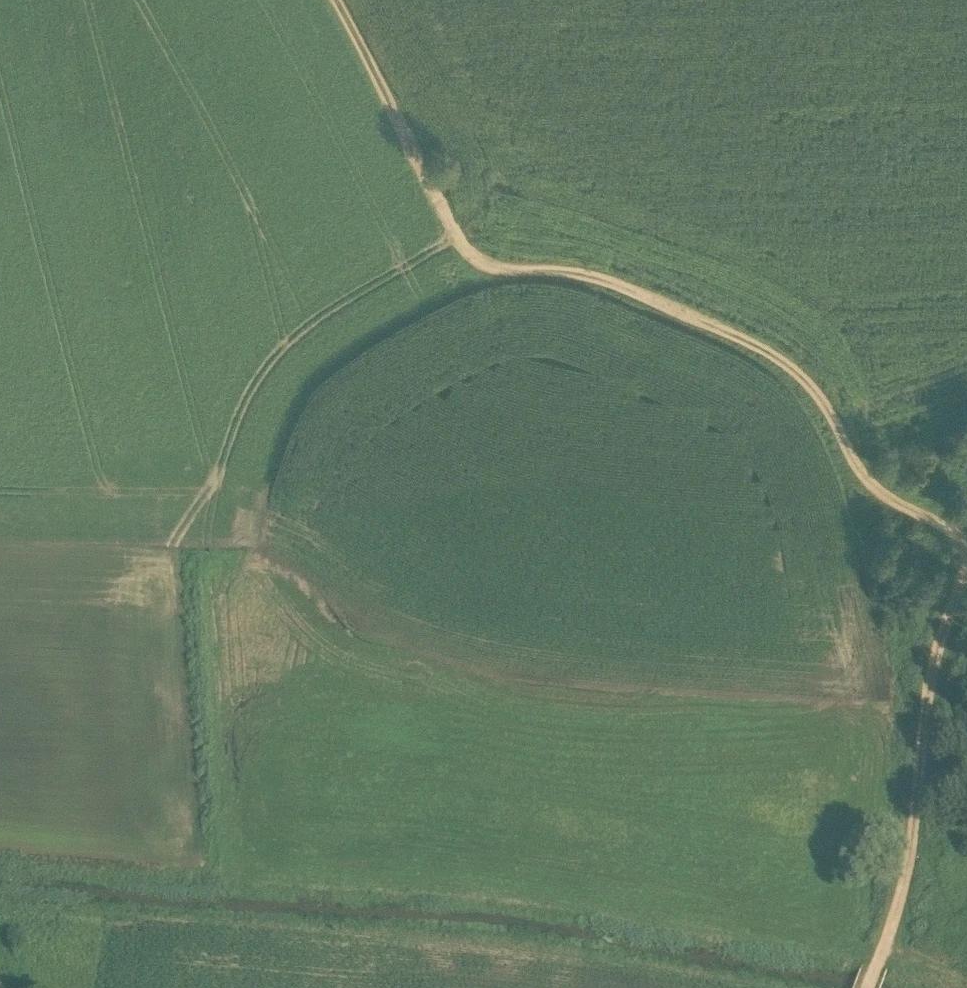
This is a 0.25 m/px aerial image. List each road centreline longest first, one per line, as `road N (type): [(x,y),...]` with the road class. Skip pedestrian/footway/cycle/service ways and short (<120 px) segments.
road 1 (track): [(336,0),(469,254),(519,272),(592,277),(695,319),(791,371),(831,415),(860,476),(966,546)]
road 2 (track): [(966,564),(928,700),(907,863),(877,966)]

